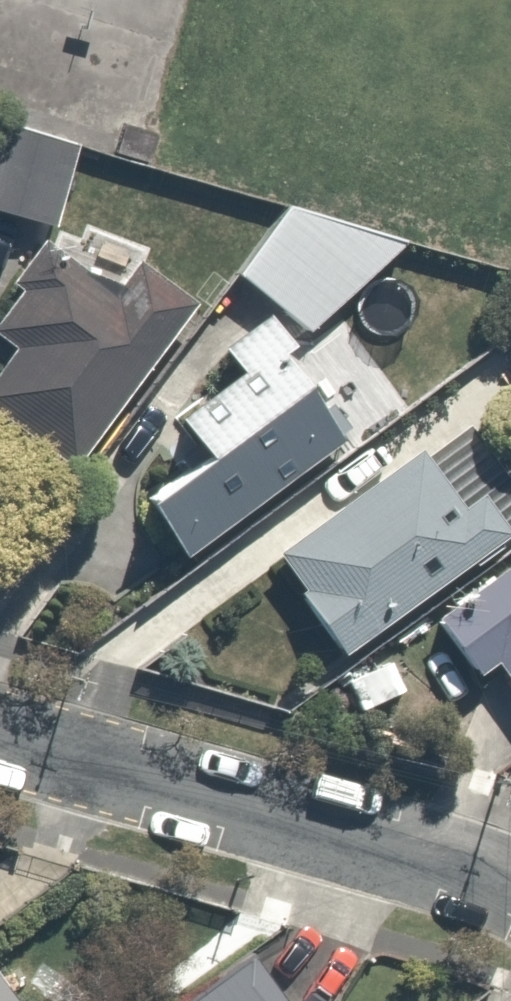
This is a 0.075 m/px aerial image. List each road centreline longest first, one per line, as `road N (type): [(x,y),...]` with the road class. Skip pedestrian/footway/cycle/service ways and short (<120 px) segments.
road 1 (residential): [(510,901),(289,812),(0,735)]

